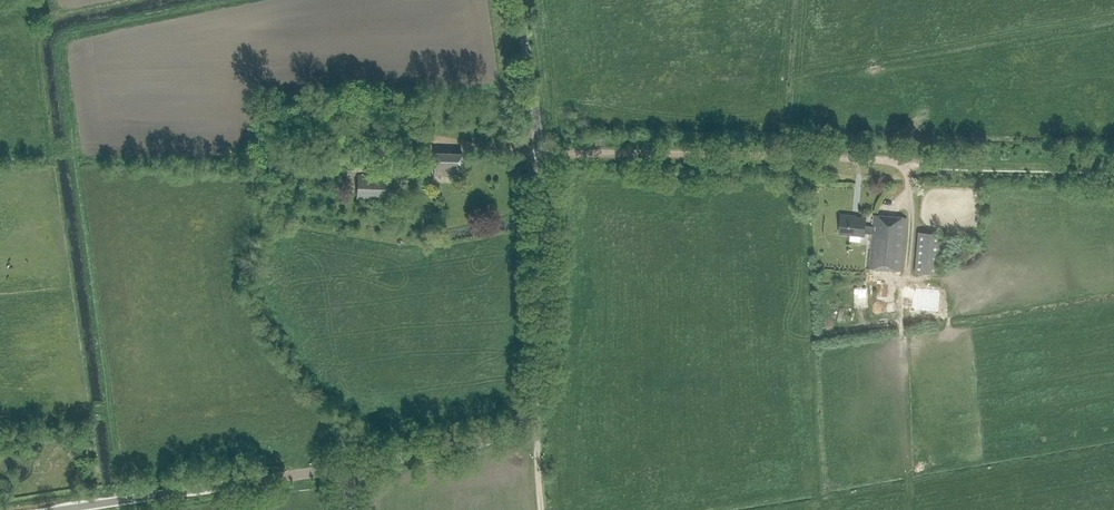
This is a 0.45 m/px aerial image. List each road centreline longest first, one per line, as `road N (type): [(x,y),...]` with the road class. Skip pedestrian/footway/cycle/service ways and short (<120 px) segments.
road 1 (tertiary): [(354,479),(382,462),(490,438),(522,417),(536,392),(542,182),(519,0)]
road 2 (track): [(541,155),(907,162),(912,222),(903,326)]
road 3 (unclassified): [(59,509),(311,473),(354,479)]
road 4 (track): [(907,162),(1113,166)]

